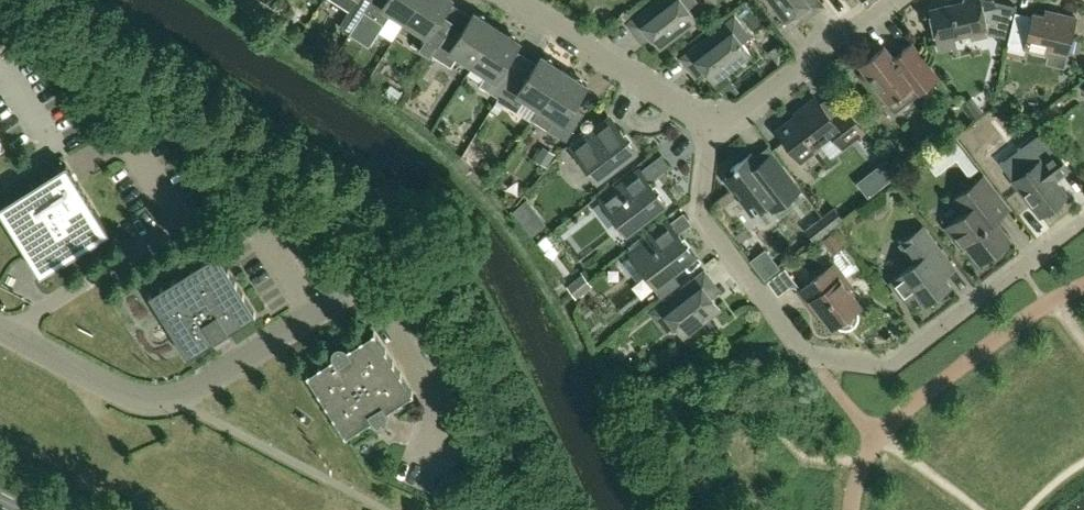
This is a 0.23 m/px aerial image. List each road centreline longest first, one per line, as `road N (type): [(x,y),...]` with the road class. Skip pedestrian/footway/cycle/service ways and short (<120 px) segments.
road 1 (residential): [(714,129),(700,216),(812,359),(888,370),(1083,221)]
road 2 (residential): [(367,283),(191,391),(162,400),(123,392),(0,331)]
road 3 (residential): [(714,129),(510,0)]
road 4 (residential): [(714,129),(891,0)]

